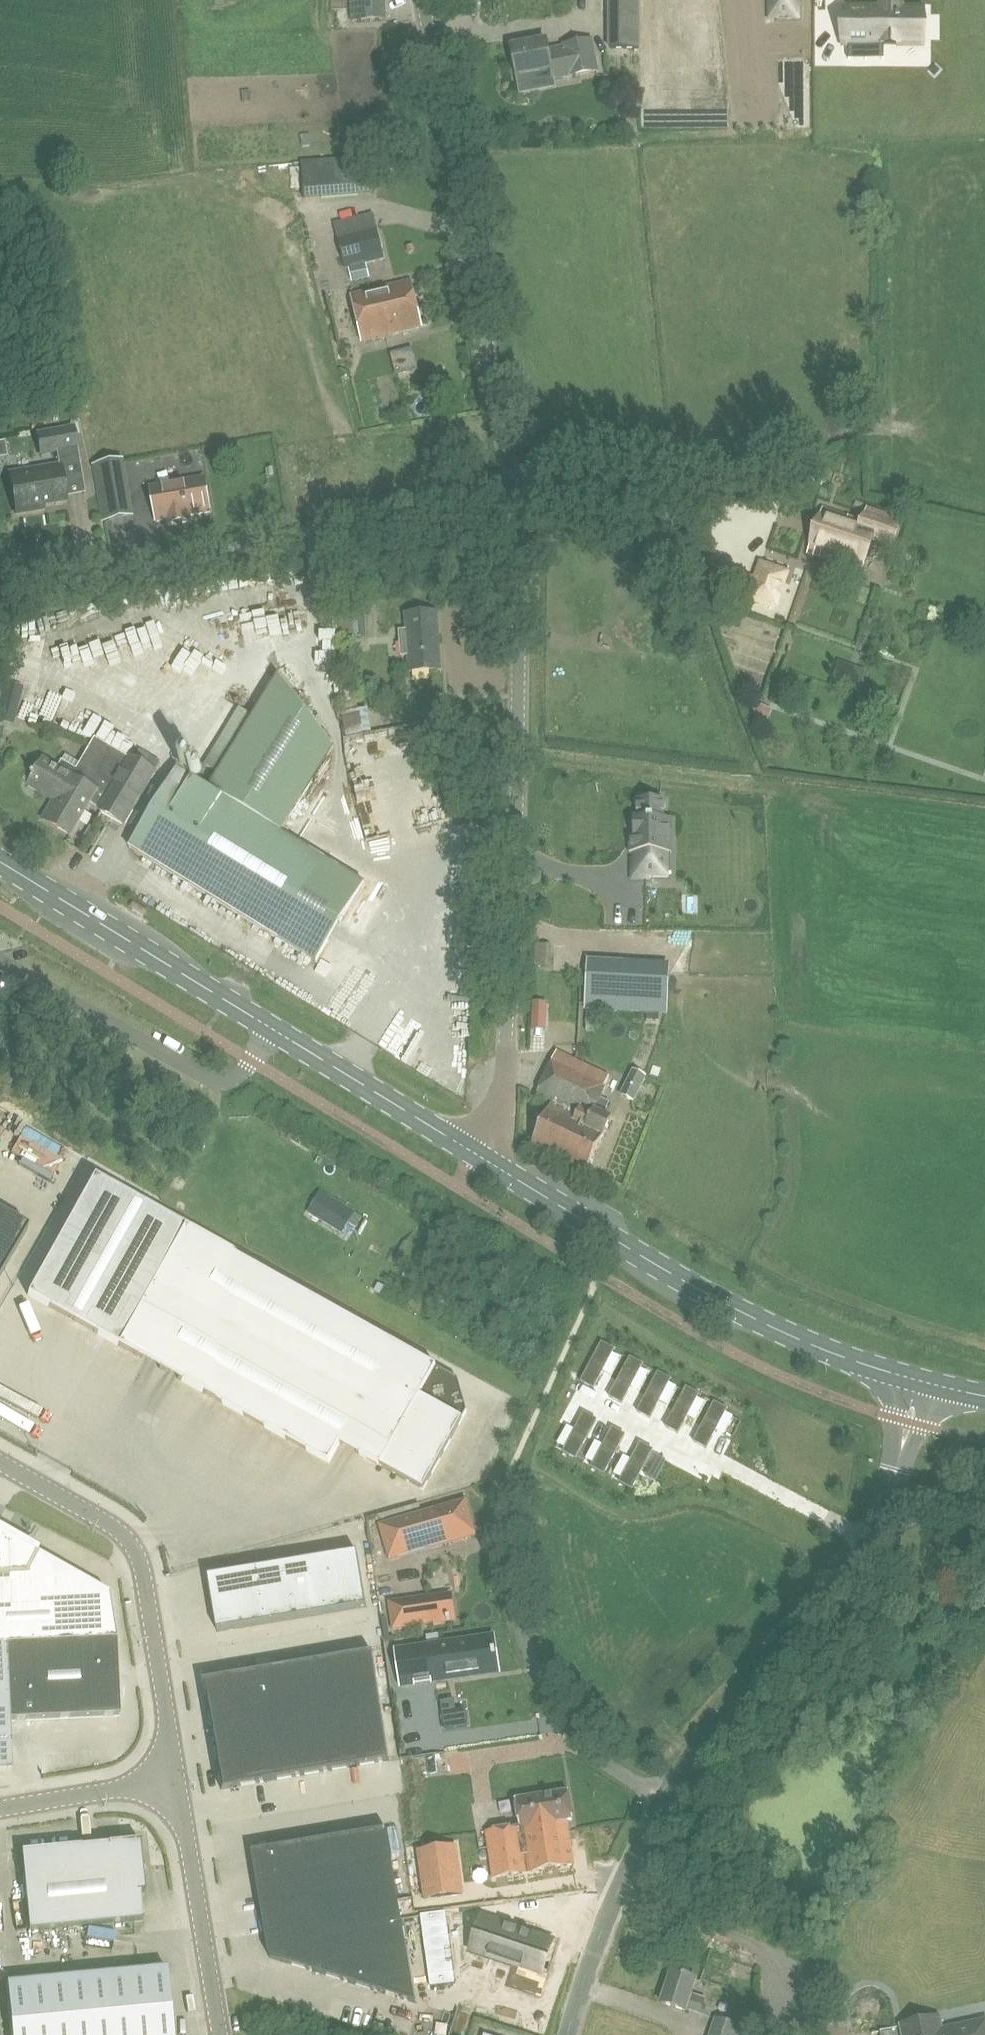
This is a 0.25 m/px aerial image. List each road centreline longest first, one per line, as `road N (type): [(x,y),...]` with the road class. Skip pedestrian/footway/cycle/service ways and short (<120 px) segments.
road 1 (unclassified): [(478,1156),(508,1092),(516,542),(503,423),(424,0)]
road 2 (secondary): [(478,1156),(0,863)]
road 3 (track): [(0,601),(513,494)]
road 4 (secondary): [(923,1384),(765,1323),(478,1156)]
road 5 (unclassified): [(662,1797),(853,1576),(882,1528),(923,1384)]
road 6 (unclassified): [(182,1782),(166,1655),(137,1548),(101,1515),(0,1461)]
road 7 (unclassified): [(662,1797),(594,1752),(556,1711),(515,1605),(504,1492)]
road 8 (unclassified): [(225,2034),(182,1782)]
road 9 (unclassified): [(572,2034),(610,1915),(662,1797)]
road 10 (unclassified): [(182,1782),(0,1811)]

